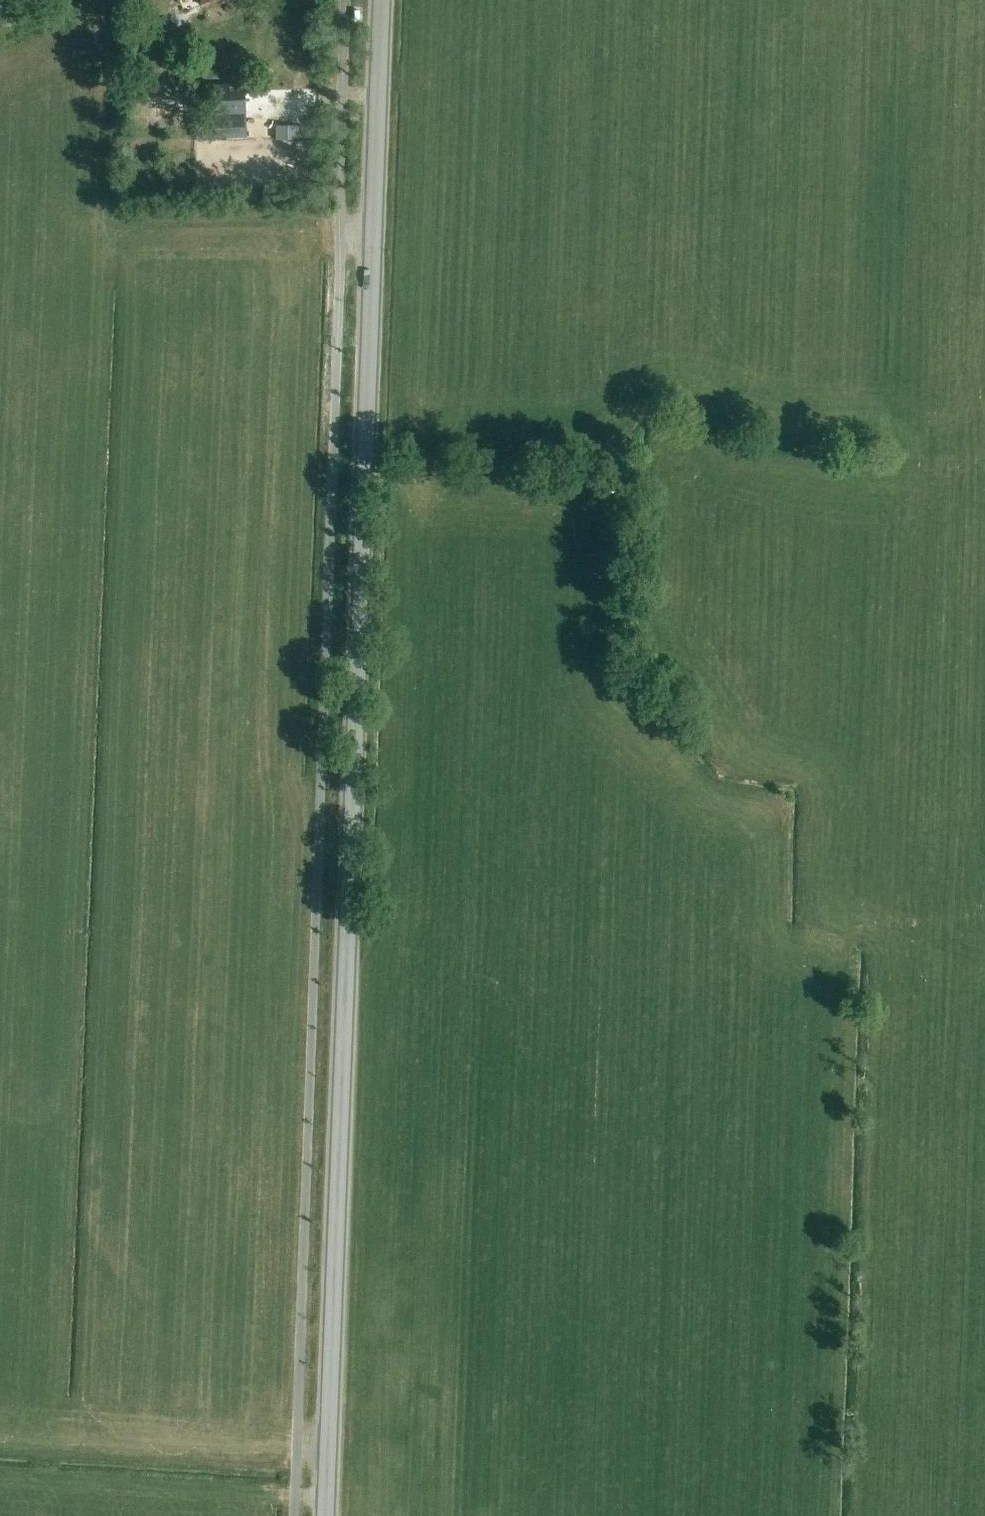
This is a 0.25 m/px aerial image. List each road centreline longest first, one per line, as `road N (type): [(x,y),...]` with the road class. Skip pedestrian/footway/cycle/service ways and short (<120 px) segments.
road 1 (tertiary): [(333,1515),(386,0)]

